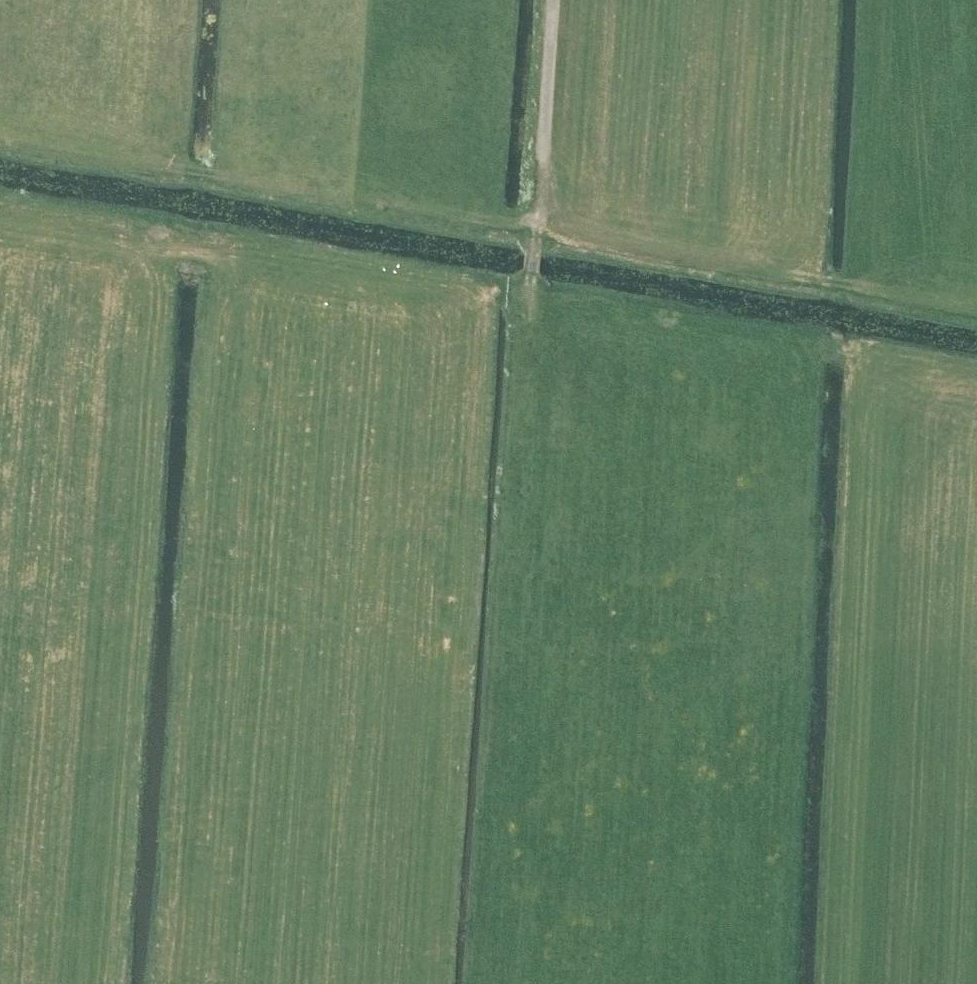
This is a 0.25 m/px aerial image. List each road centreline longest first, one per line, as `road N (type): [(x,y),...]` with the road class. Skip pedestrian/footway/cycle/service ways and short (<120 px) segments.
road 1 (unclassified): [(523,131),(534,0)]

